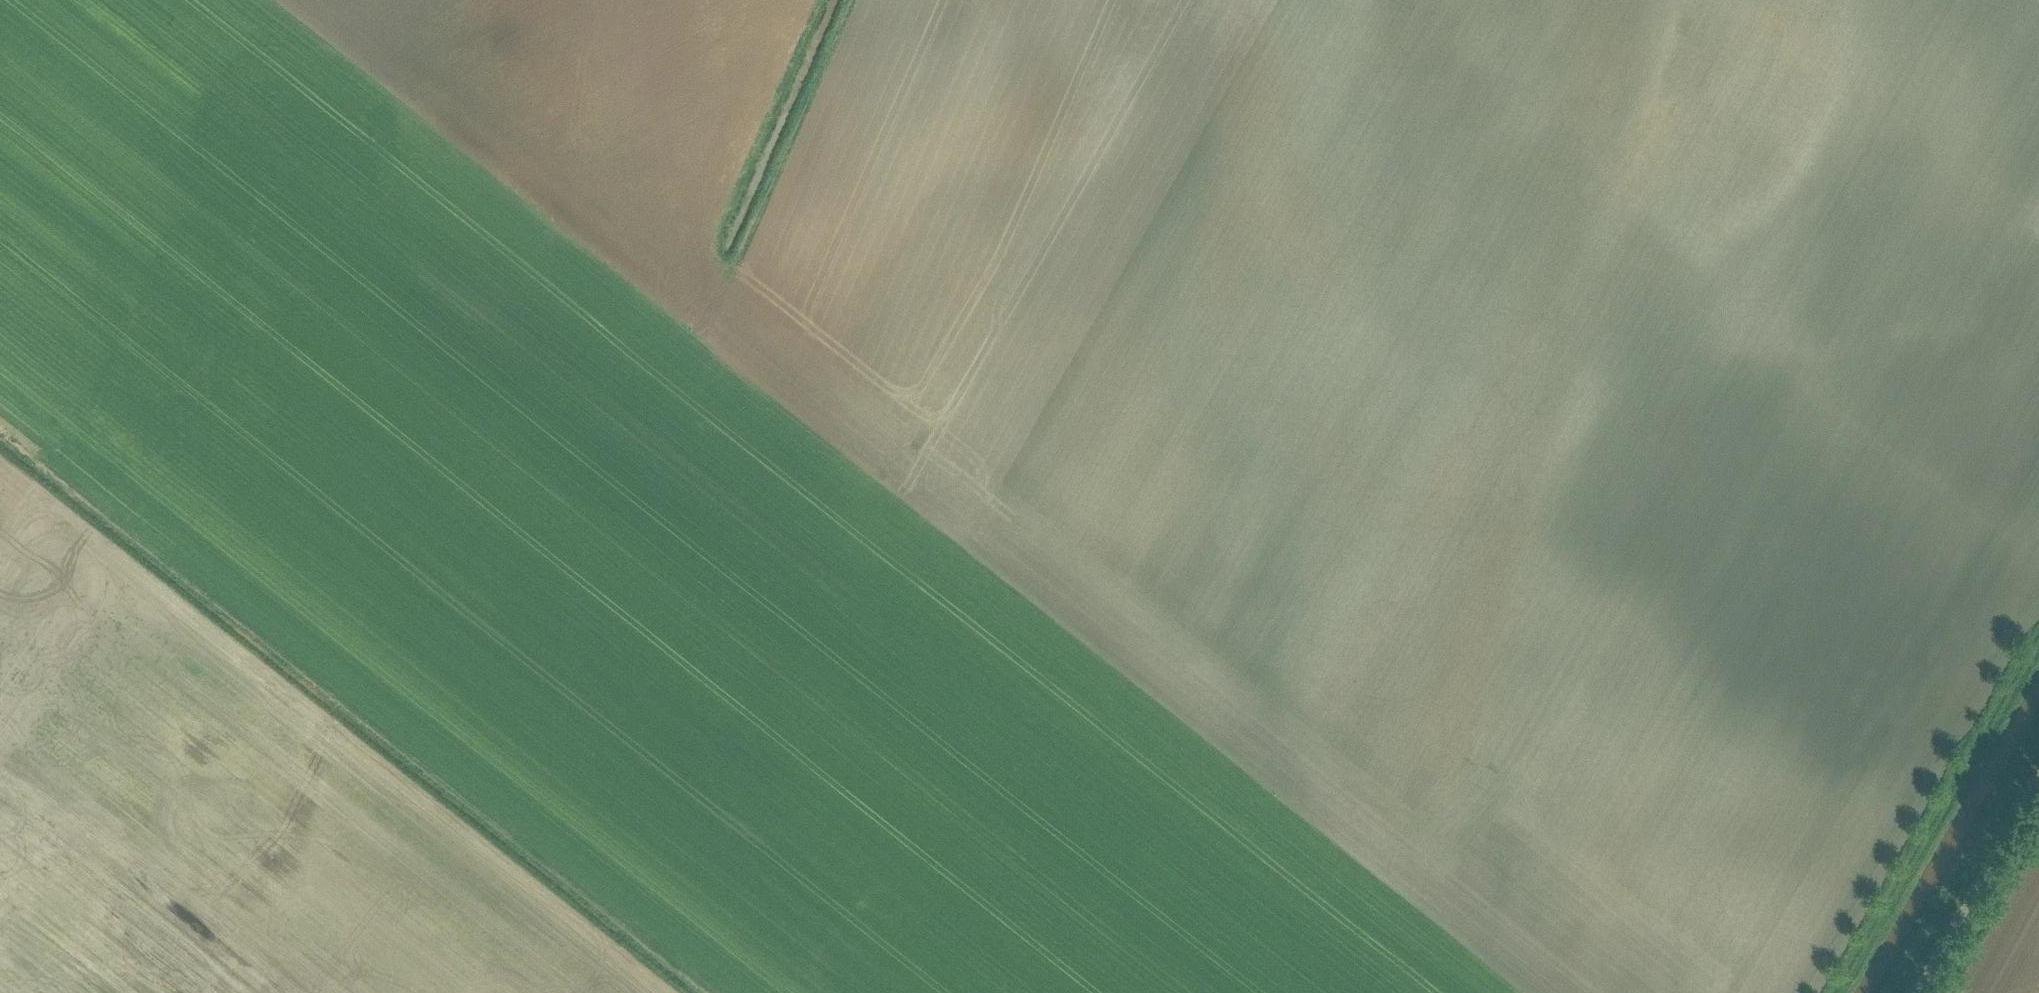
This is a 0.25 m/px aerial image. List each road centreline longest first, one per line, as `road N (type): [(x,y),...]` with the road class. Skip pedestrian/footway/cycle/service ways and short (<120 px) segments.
road 1 (unclassified): [(1913,992),(2038,777)]

